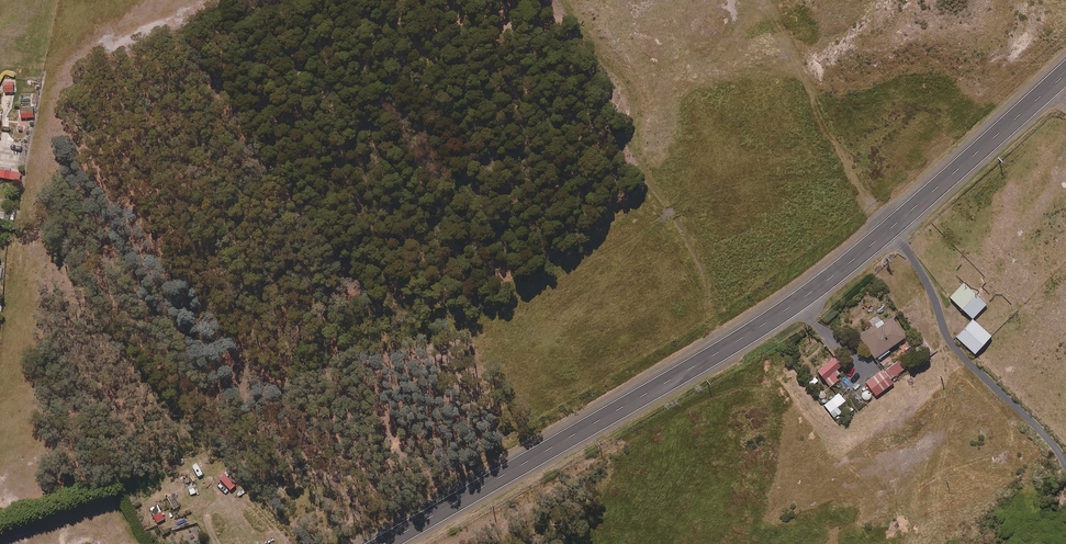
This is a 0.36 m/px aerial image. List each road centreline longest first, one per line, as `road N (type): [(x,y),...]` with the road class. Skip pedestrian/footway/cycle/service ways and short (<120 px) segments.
road 1 (secondary): [(1065,73),(834,276),(765,325),(385,543)]

